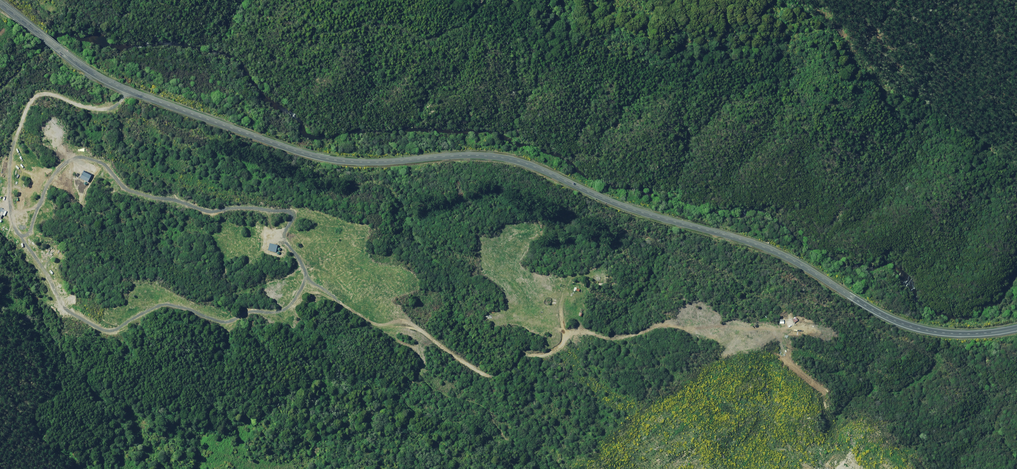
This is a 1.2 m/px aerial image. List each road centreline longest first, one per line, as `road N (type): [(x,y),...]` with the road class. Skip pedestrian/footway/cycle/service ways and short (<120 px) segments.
road 1 (primary): [(1016,329),(943,332),(891,319),(773,249),(641,211),(513,159),(483,153),(347,160),(290,147),(106,81),(0,5)]
road 2 (track): [(59,302),(106,329),(169,305),(224,325),(249,310),(268,315),(320,293),(376,328),(410,329),(475,371),(502,375),(555,353),(567,282)]
road 3 (track): [(128,90),(107,107),(37,94),(7,165),(11,213),(58,294),(57,328),(28,410),(40,441),(74,468)]

